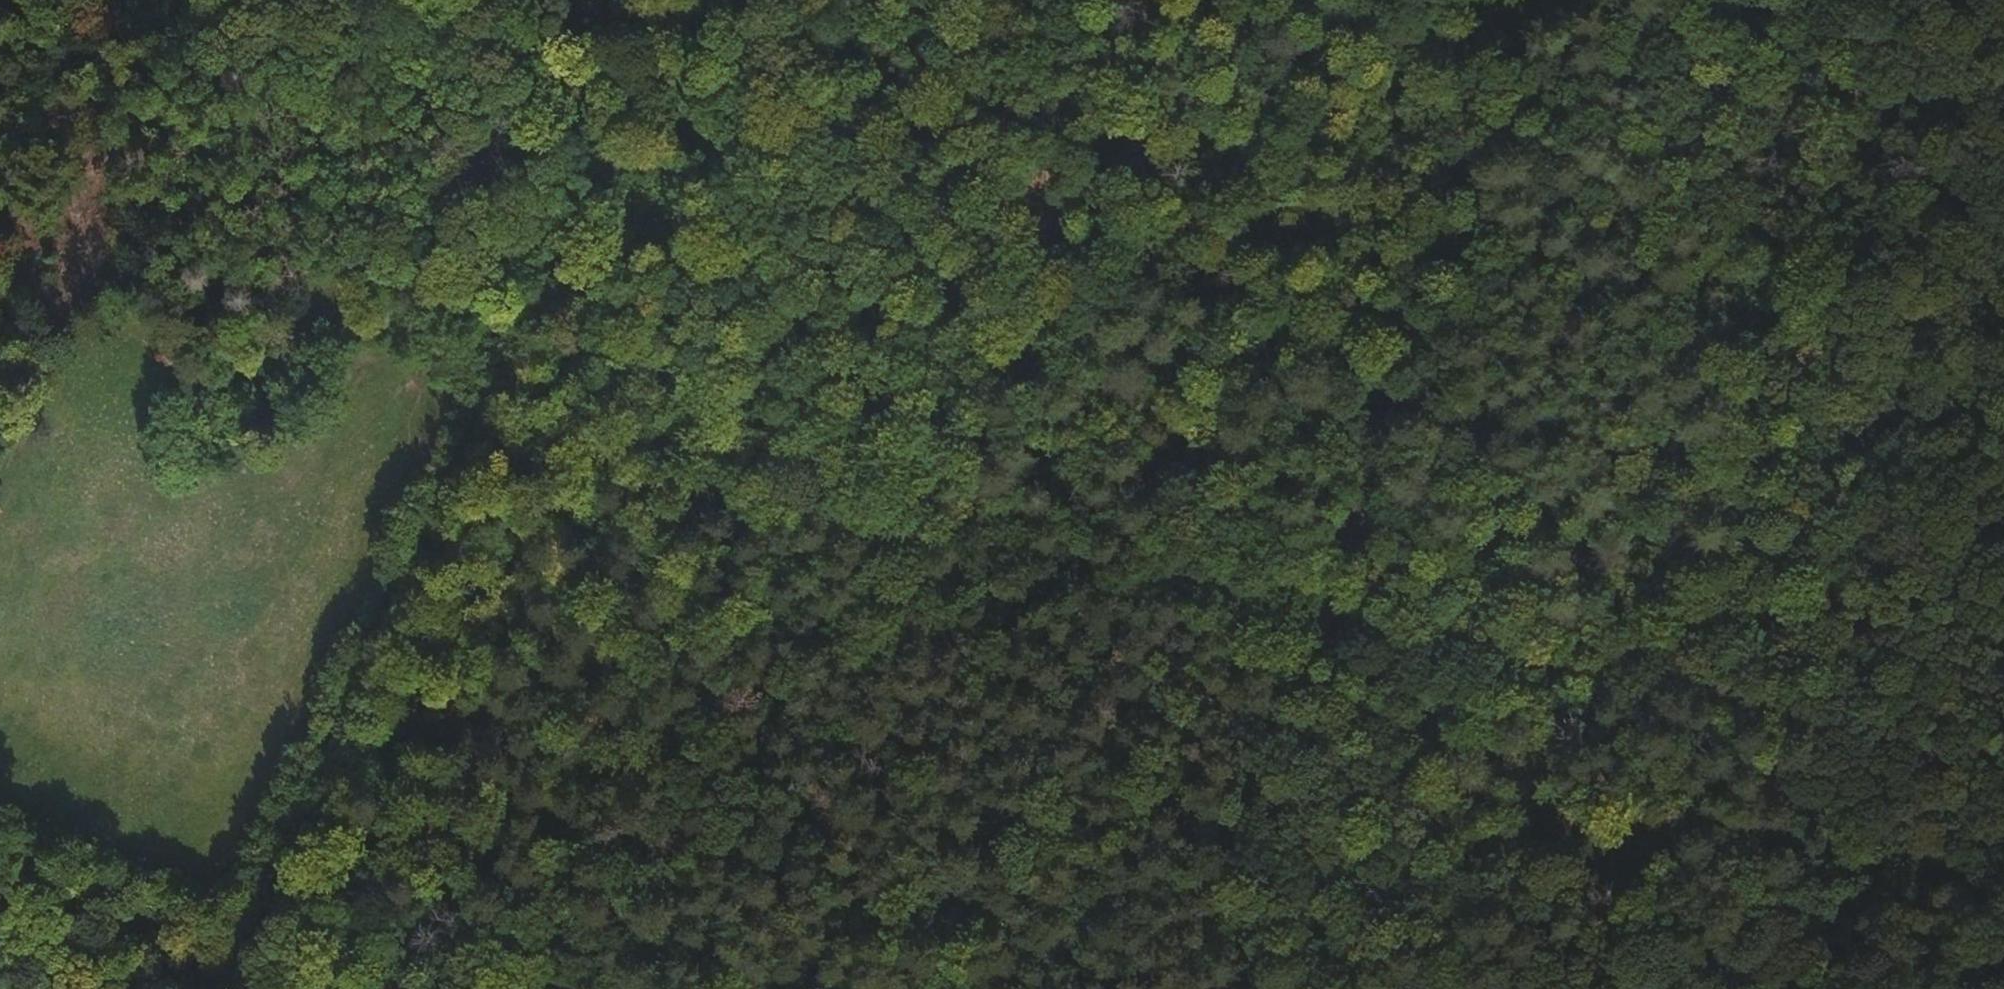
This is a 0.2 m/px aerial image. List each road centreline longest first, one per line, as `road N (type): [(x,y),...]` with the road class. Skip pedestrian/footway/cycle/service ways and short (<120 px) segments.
road 1 (track): [(484,428),(2003,755)]
road 2 (track): [(1222,988),(1488,0)]

